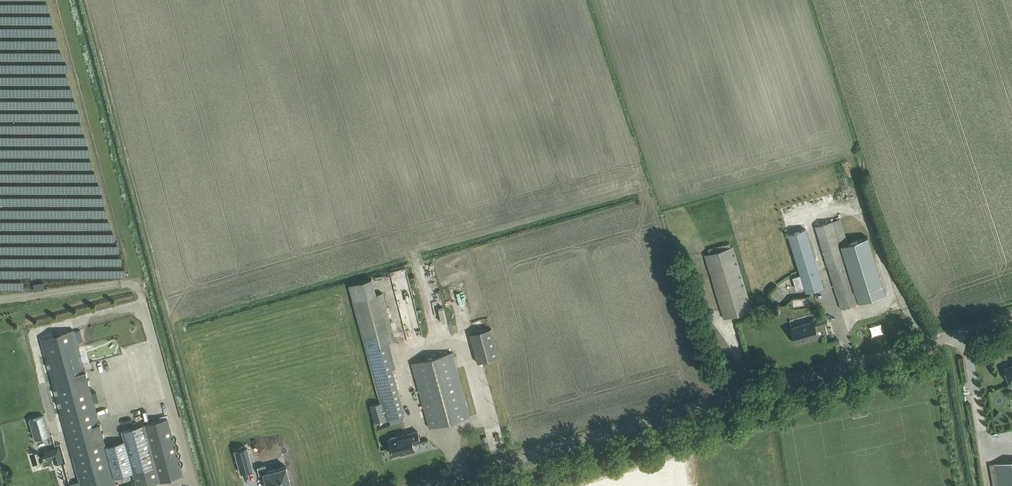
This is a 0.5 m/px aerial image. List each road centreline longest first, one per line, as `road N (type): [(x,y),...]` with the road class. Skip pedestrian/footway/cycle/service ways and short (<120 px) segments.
road 1 (unclassified): [(424,485),(1011,319)]

